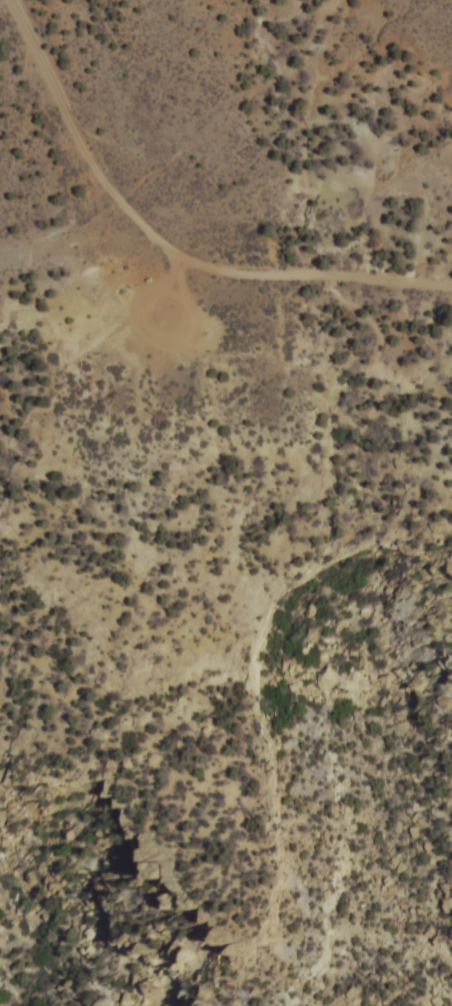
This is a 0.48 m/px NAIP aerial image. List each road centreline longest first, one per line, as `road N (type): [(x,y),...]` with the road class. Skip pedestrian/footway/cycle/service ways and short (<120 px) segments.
road 1 (residential): [(451,283),(237,262),(147,226),(21,0)]

